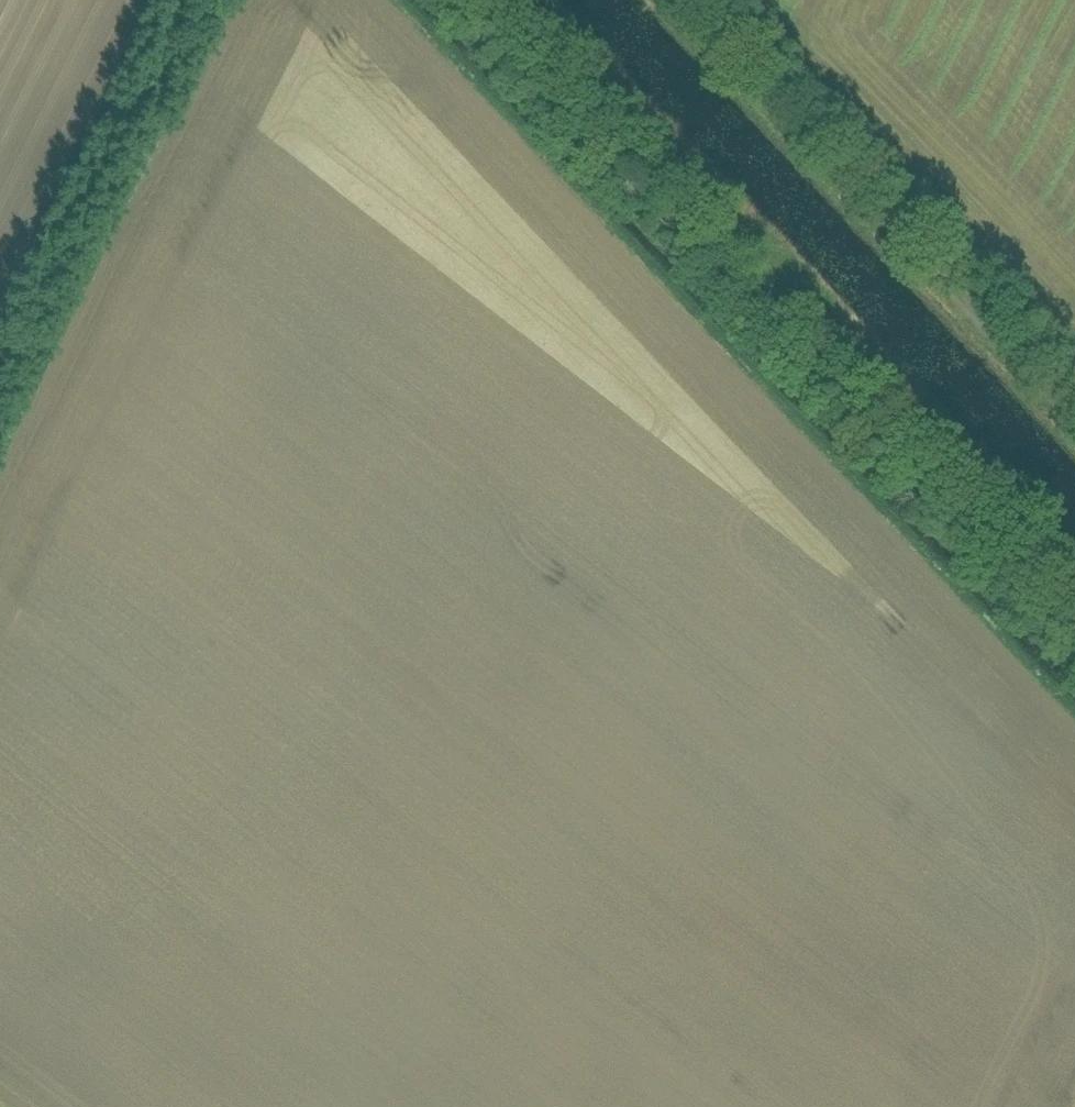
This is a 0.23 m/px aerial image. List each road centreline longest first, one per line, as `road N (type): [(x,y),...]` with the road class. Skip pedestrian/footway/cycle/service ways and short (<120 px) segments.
road 1 (unclassified): [(690,0),(1074,413)]

